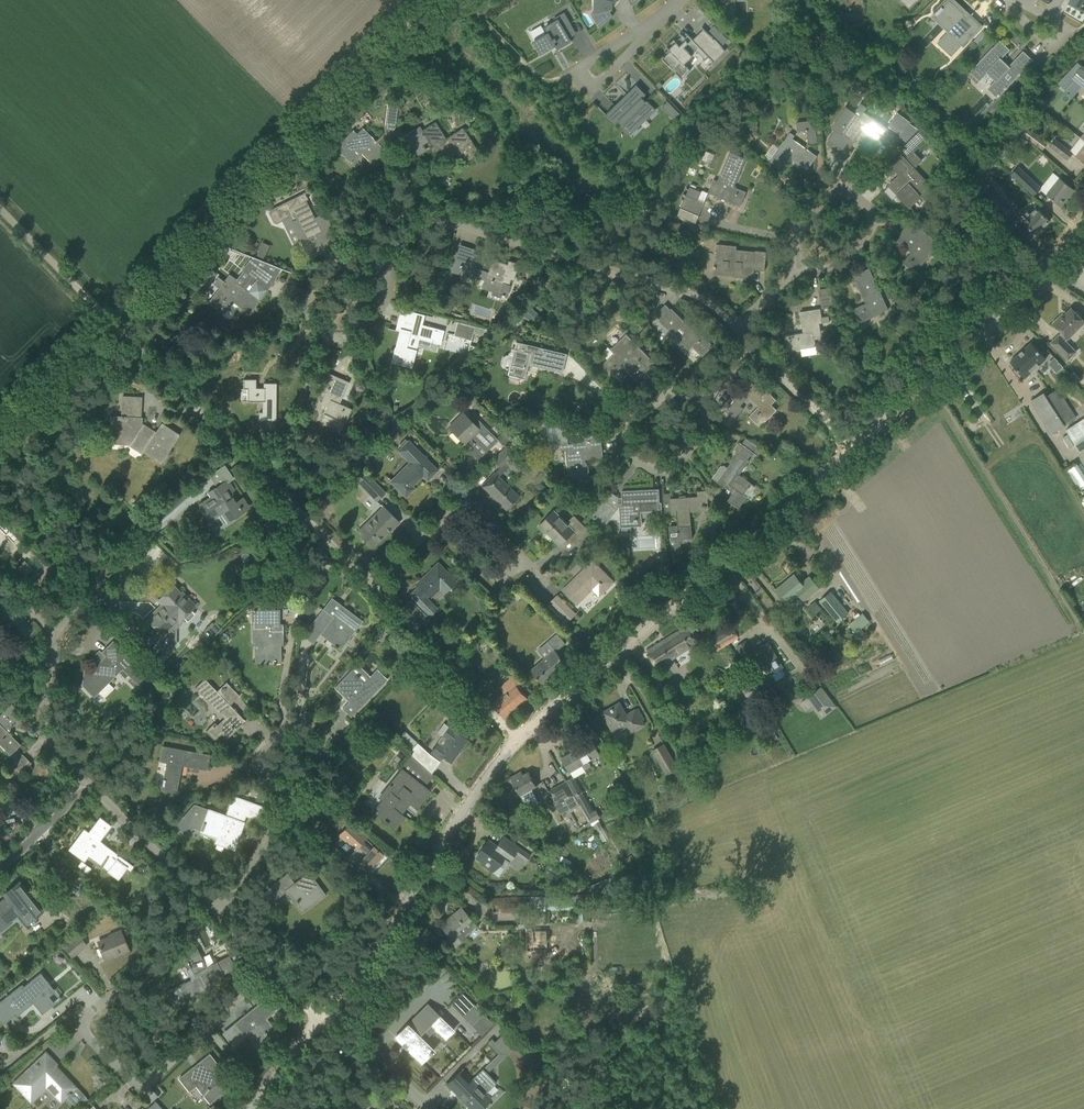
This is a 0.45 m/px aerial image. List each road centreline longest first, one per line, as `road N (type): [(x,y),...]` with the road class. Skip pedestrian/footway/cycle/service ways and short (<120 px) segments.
road 1 (unclassified): [(371,584),(0,209)]
road 2 (tertiary): [(517,739),(851,447)]
road 3 (residential): [(735,329),(685,292),(436,220),(388,257)]
road 4 (tertiary): [(328,1008),(517,739)]
road 5 (tertiary): [(851,447),(968,344),(1083,220)]
road 6 (track): [(111,321),(277,157)]
road 7 (residential): [(702,397),(702,432),(681,460),(659,472),(641,464),(626,448),(627,428),(667,393),(684,392)]
road 8 (track): [(434,0),(277,157)]
road 9 (residential): [(388,257),(386,298),(373,316),(350,337),(327,337),(306,312),(311,291),(347,258)]
road 10 (residential): [(176,1055),(116,998),(83,1019),(89,1038),(132,1081),(146,1085)]
road 11 (residential): [(801,260),(796,241),(804,217),(837,191),(862,200),(871,228),(839,264),(814,268)]
road 12 (unclassified): [(517,739),(371,584)]
road 13 (residential): [(219,915),(87,780)]
road 14 (residential): [(54,635),(97,583),(91,564),(78,554),(60,557),(28,592),(31,610)]
road 15 (residential): [(288,800),(321,736),(307,723),(280,732),(260,759),(263,774)]
road 16 (residential): [(87,780),(47,739),(40,718),(54,635)]
road 17 (track): [(111,321),(0,430)]
road 18 (residential): [(435,521),(464,502),(525,559),(500,584)]
road 19 (track): [(462,0),(541,78),(576,69)]
road 20 (residential): [(429,1108),(328,1008)]
road 21 (residential): [(851,447),(751,346)]
road 22 (residential): [(219,915),(288,800)]
road 23 (residential): [(176,1055),(267,965)]
road 24 (residential): [(659,19),(594,88),(576,69)]
road 25 (residential): [(87,780),(0,863)]

